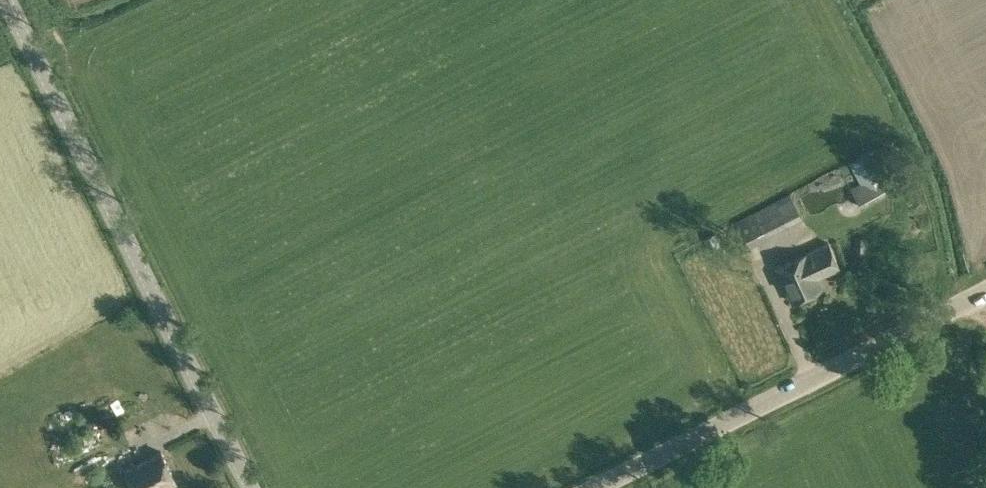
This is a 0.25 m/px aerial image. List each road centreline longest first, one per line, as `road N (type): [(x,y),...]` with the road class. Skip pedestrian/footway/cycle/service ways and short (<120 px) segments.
road 1 (tertiary): [(250,487),(6,0)]
road 2 (tertiary): [(598,487),(985,295)]

